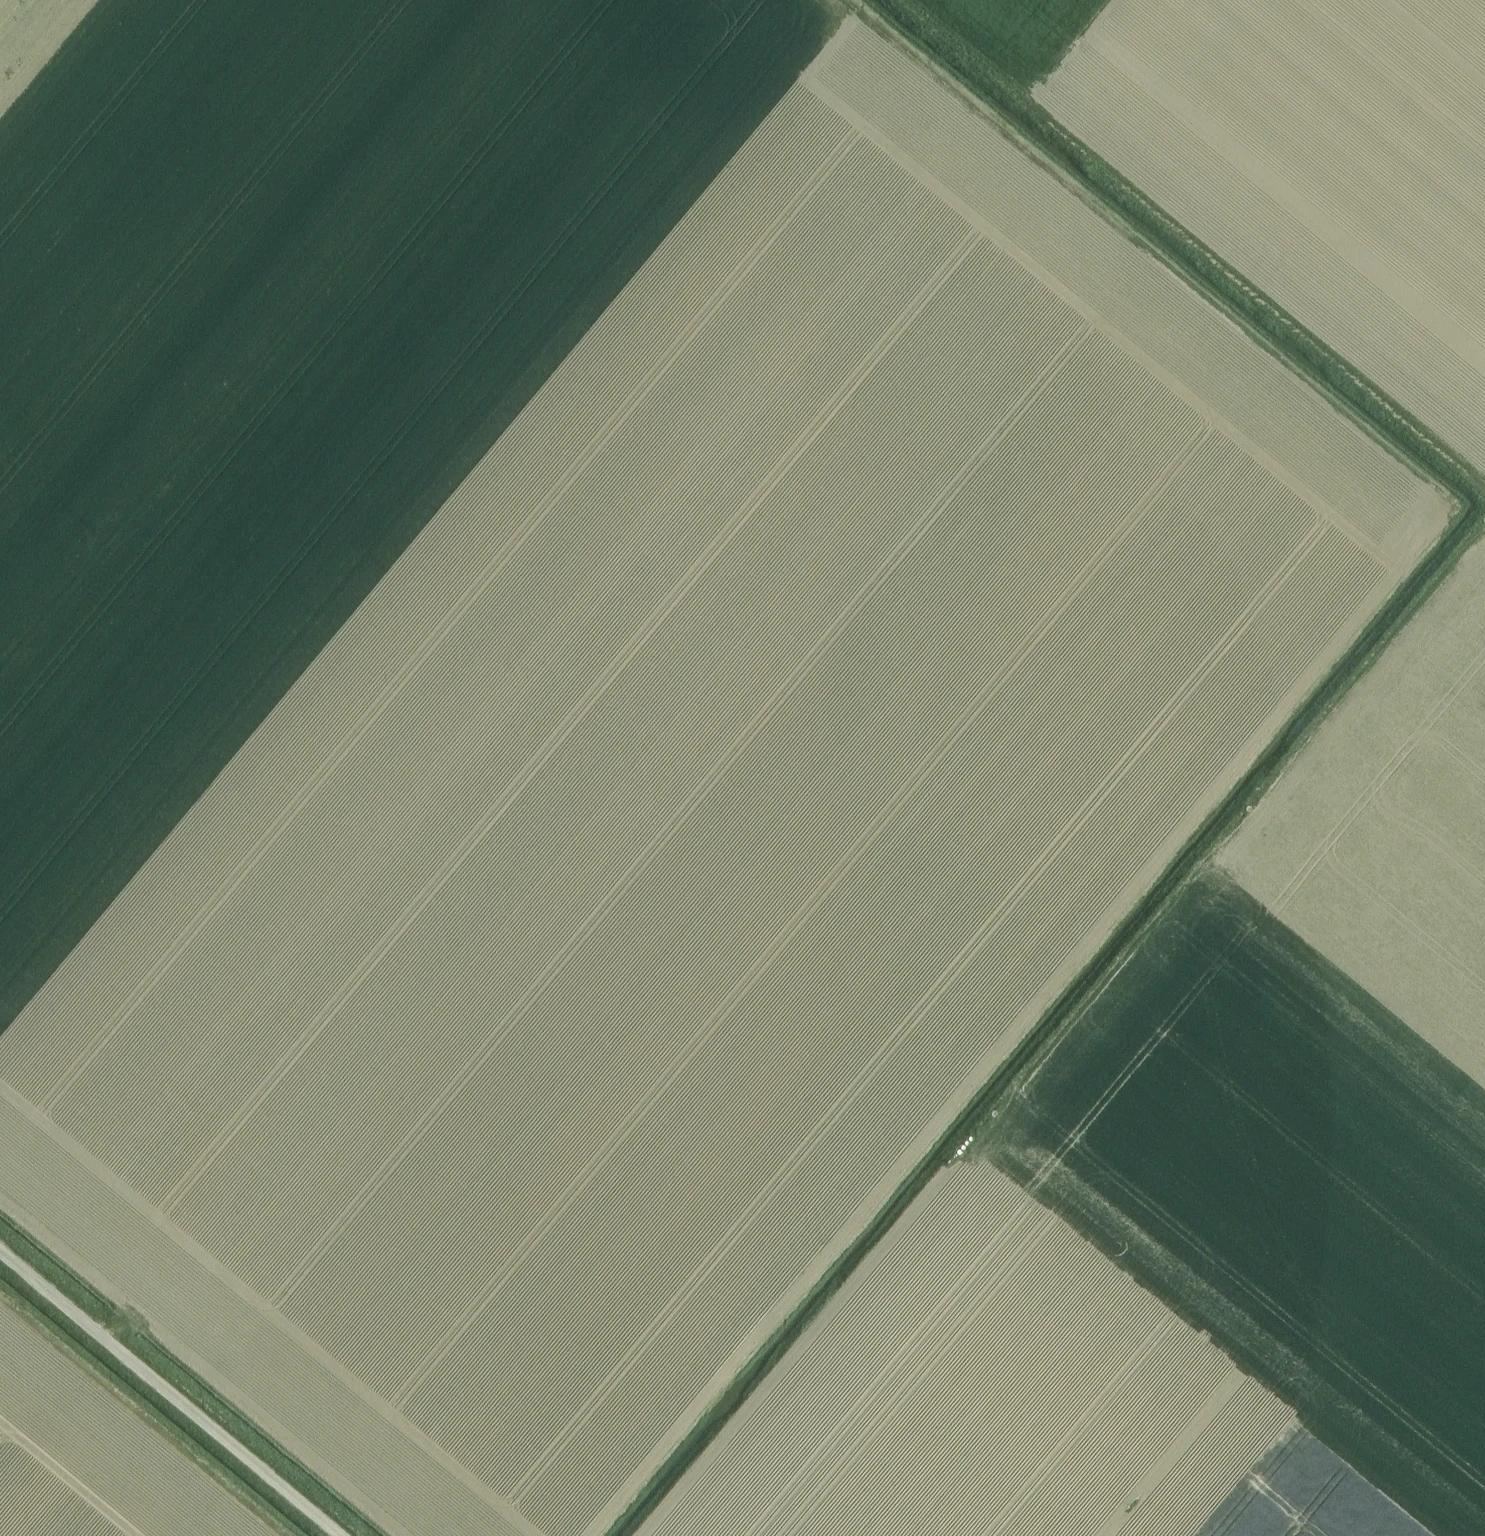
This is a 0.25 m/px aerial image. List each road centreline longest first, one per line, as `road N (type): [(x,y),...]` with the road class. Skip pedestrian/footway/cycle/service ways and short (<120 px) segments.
road 1 (unclassified): [(338,1535),(0,1254)]

